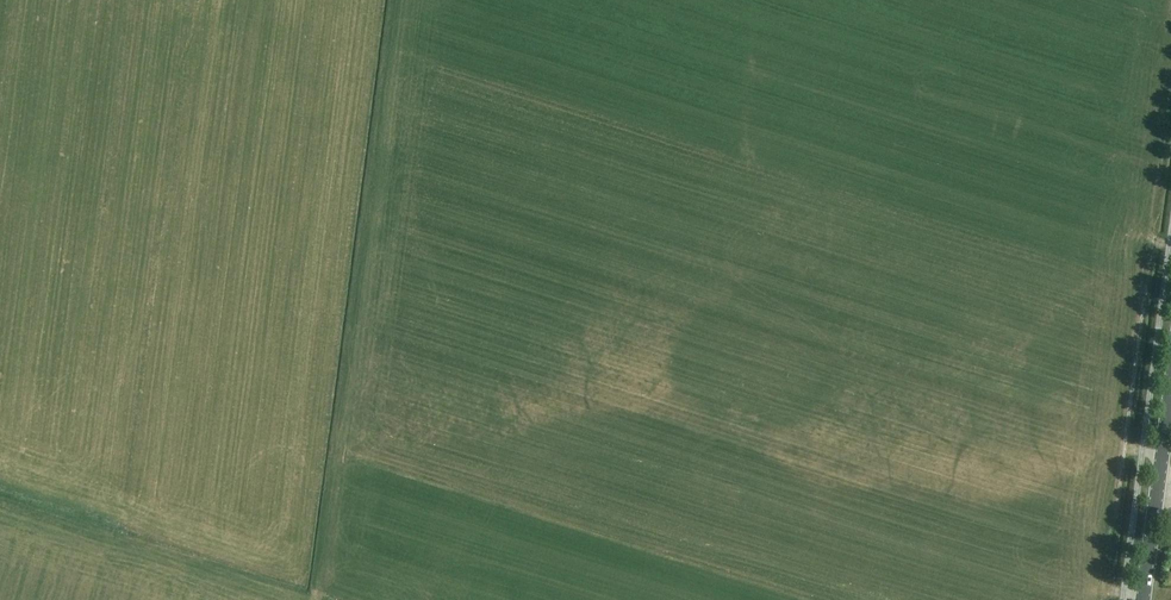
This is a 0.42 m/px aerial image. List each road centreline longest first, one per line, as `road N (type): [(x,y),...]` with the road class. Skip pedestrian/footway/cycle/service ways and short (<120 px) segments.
road 1 (secondary): [(1142,599),(1170,376)]

